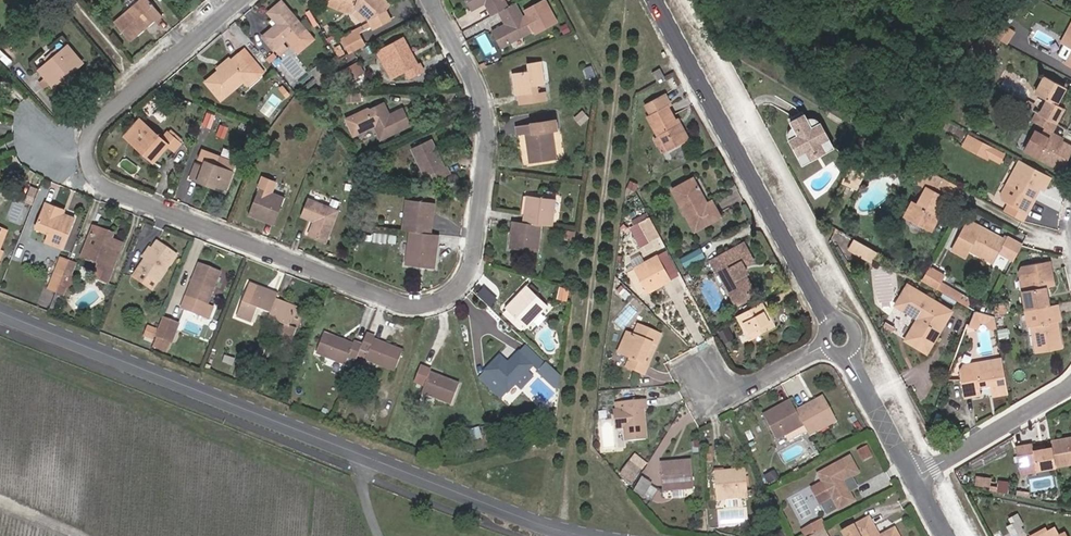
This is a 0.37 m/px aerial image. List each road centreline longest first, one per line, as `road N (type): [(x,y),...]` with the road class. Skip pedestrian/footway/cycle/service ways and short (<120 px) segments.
road 1 (residential): [(239,0),(95,124),(84,153),(94,178),(402,305),(443,297),(470,270),(488,135),(473,80)]
road 2 (tertiary): [(589,535),(0,311)]
road 3 (residential): [(654,0),(829,324)]
road 4 (residential): [(913,479),(1070,383)]
road 5 (residential): [(845,351),(913,479)]
road 6 (residential): [(826,344),(739,389),(703,381)]

